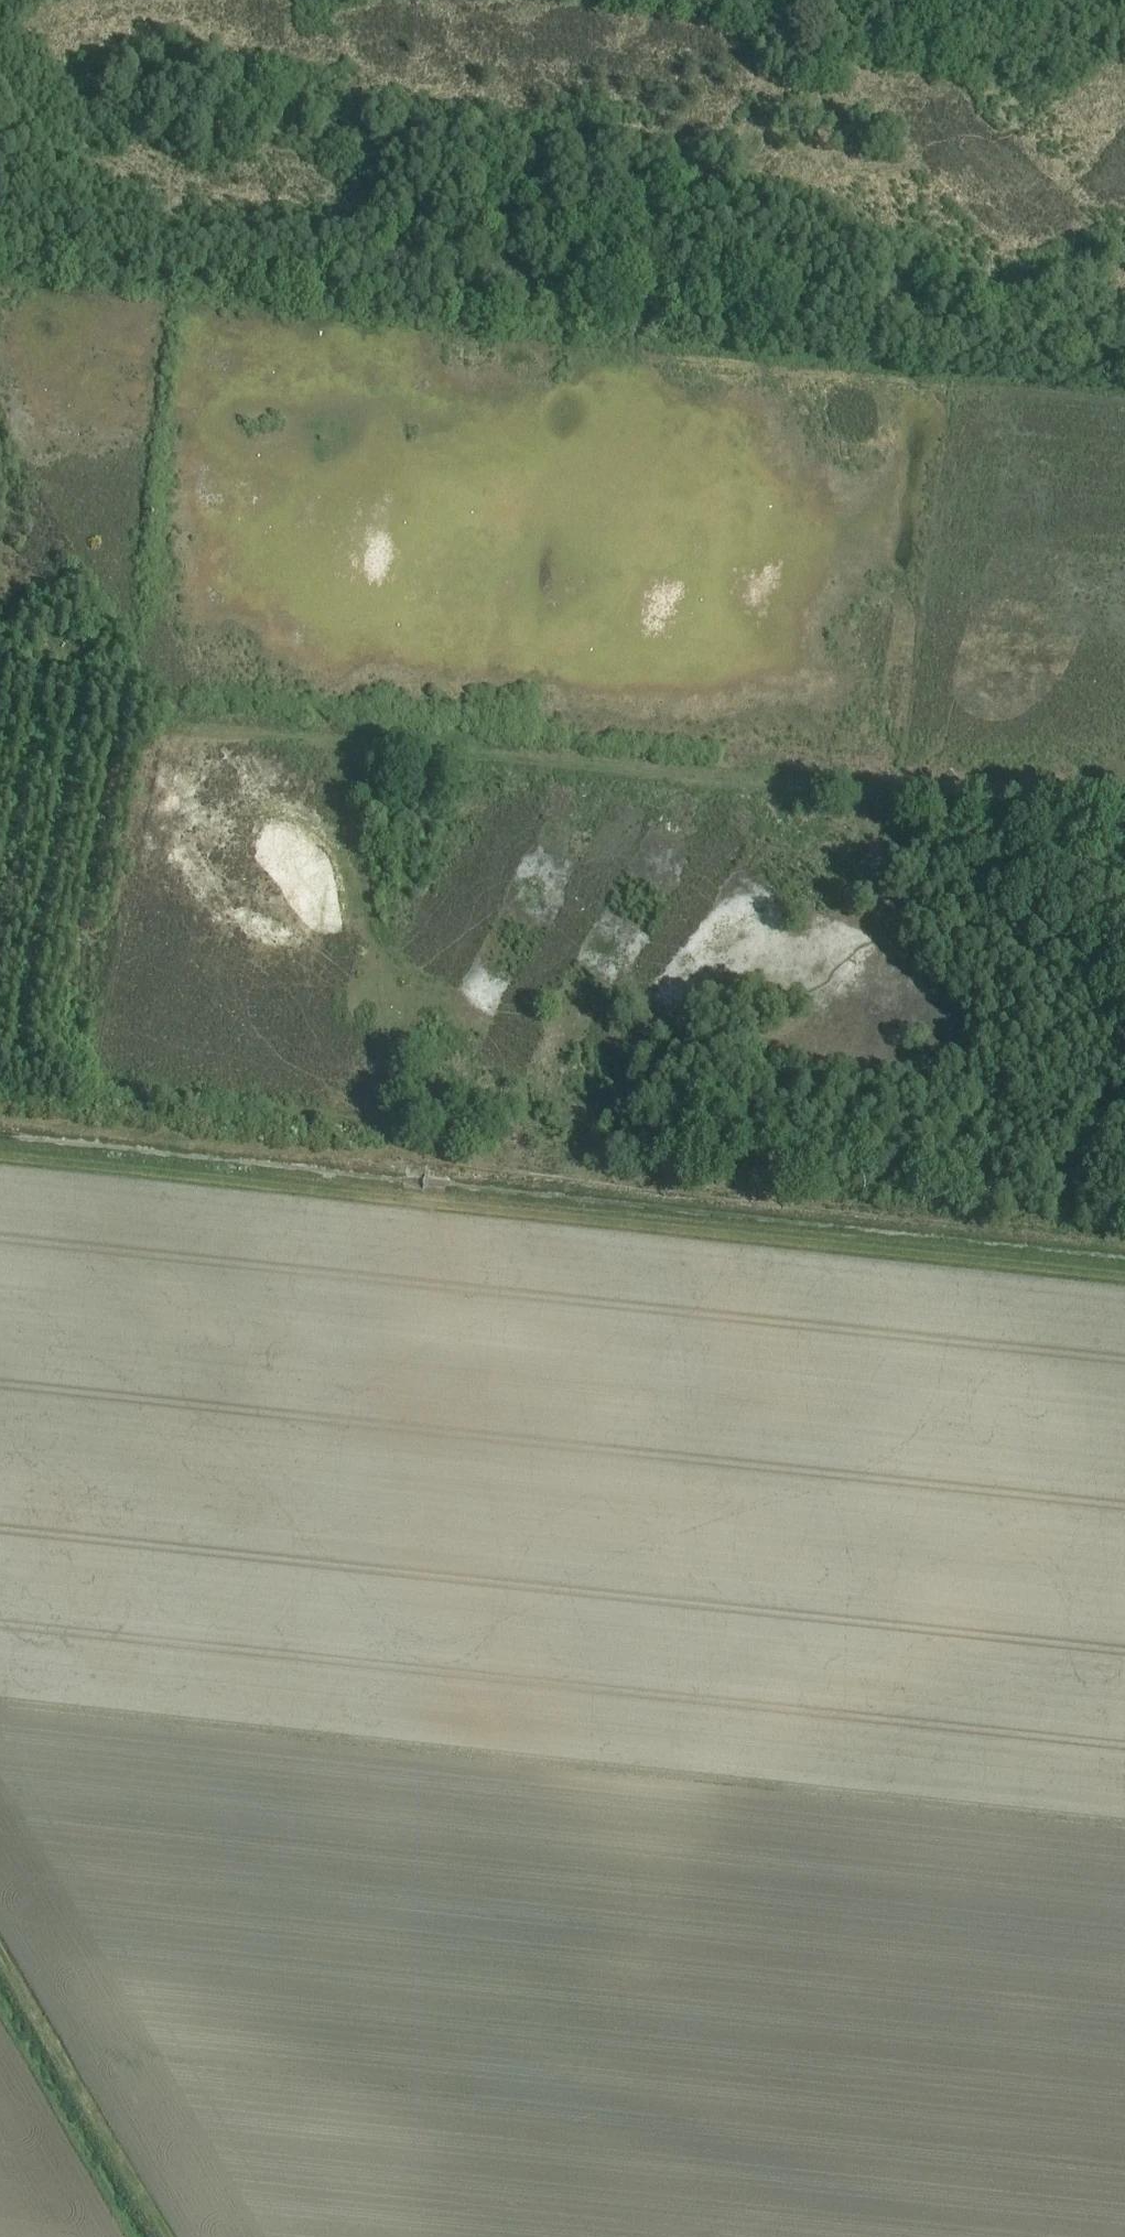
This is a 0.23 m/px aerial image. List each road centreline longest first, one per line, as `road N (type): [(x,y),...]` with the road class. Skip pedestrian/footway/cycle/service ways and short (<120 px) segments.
road 1 (track): [(1124,1252),(426,1184),(0,1126)]
road 2 (track): [(0,1956),(163,2236)]

